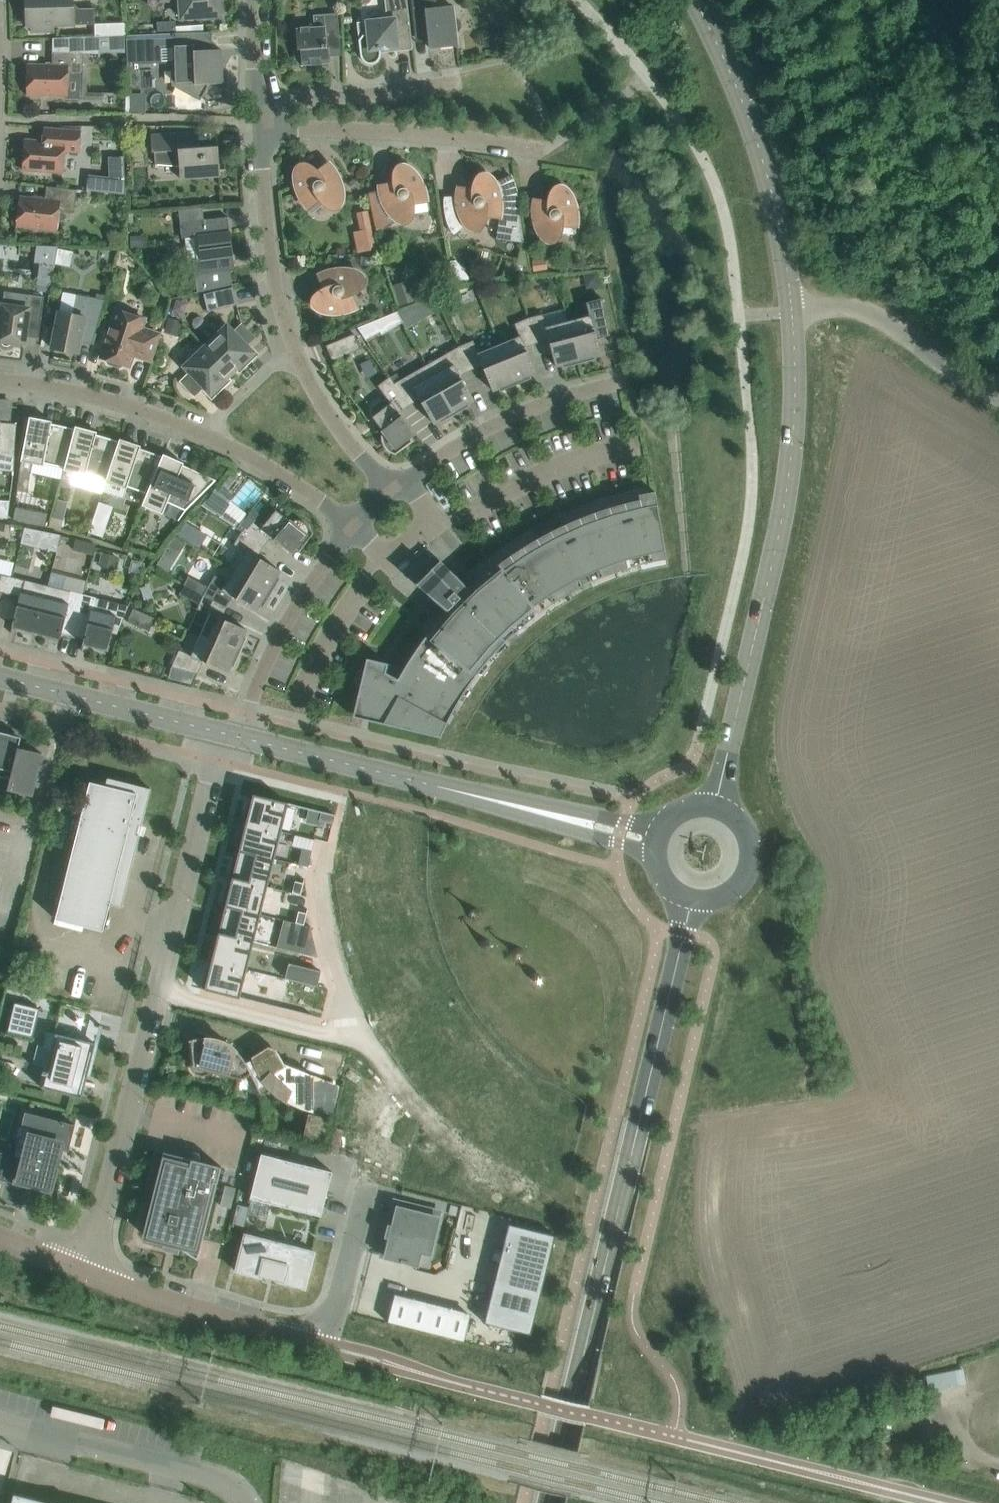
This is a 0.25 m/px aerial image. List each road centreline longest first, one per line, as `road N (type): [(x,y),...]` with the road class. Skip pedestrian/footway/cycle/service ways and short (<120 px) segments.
road 1 (secondary): [(547,1502),(692,900)]
road 2 (residential): [(88,1273),(217,761),(235,737)]
road 3 (secondary): [(714,802),(785,501),(795,380),(791,308)]
road 4 (residential): [(387,495),(302,355),(275,284),(262,128)]
road 5 (residential): [(351,529),(264,467),(143,413),(0,379)]
road 6 (tertiary): [(565,820),(235,737)]
road 7 (secondary): [(791,308),(757,145),(694,0)]
road 8 (residential): [(563,138),(545,152),(462,137),(262,128)]
road 9 (residential): [(387,495),(494,425),(539,405),(626,384)]
road 10 (unclassified): [(247,1502),(209,1475),(0,1421)]
road 11 (residential): [(324,1346),(88,1273)]
road 12 (tertiary): [(235,737),(0,678)]
road 13 (unclassified): [(791,308),(875,314),(998,400)]
road 14 (residential): [(247,715),(281,633),(351,529)]
road 15 (residential): [(460,82),(263,101)]
road 16 (residential): [(324,1346),(369,1181)]
road 17 (secondary): [(692,900),(726,896),(753,853),(743,821),(714,802)]
road 18 (unclassified): [(945,1502),(805,1469)]

